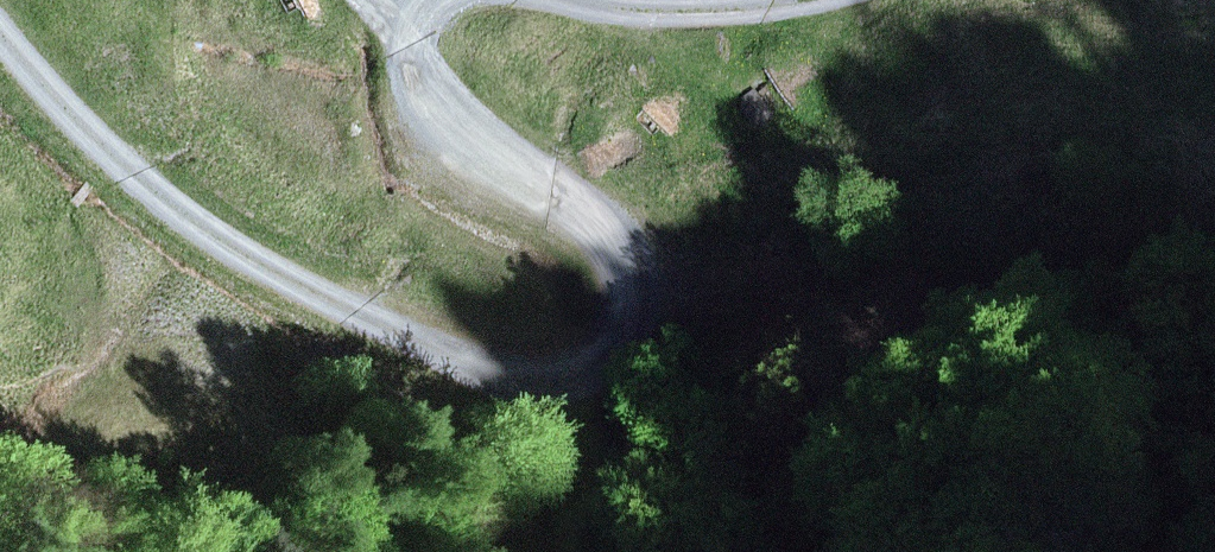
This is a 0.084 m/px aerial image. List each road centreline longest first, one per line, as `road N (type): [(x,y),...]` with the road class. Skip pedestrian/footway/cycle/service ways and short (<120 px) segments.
road 1 (track): [(0,32),(75,125),(239,267),(415,348),(568,369),(631,354),(660,303),(608,226),(465,126),(404,17),(440,0)]
road 2 (track): [(541,0),(707,15),(770,0)]

